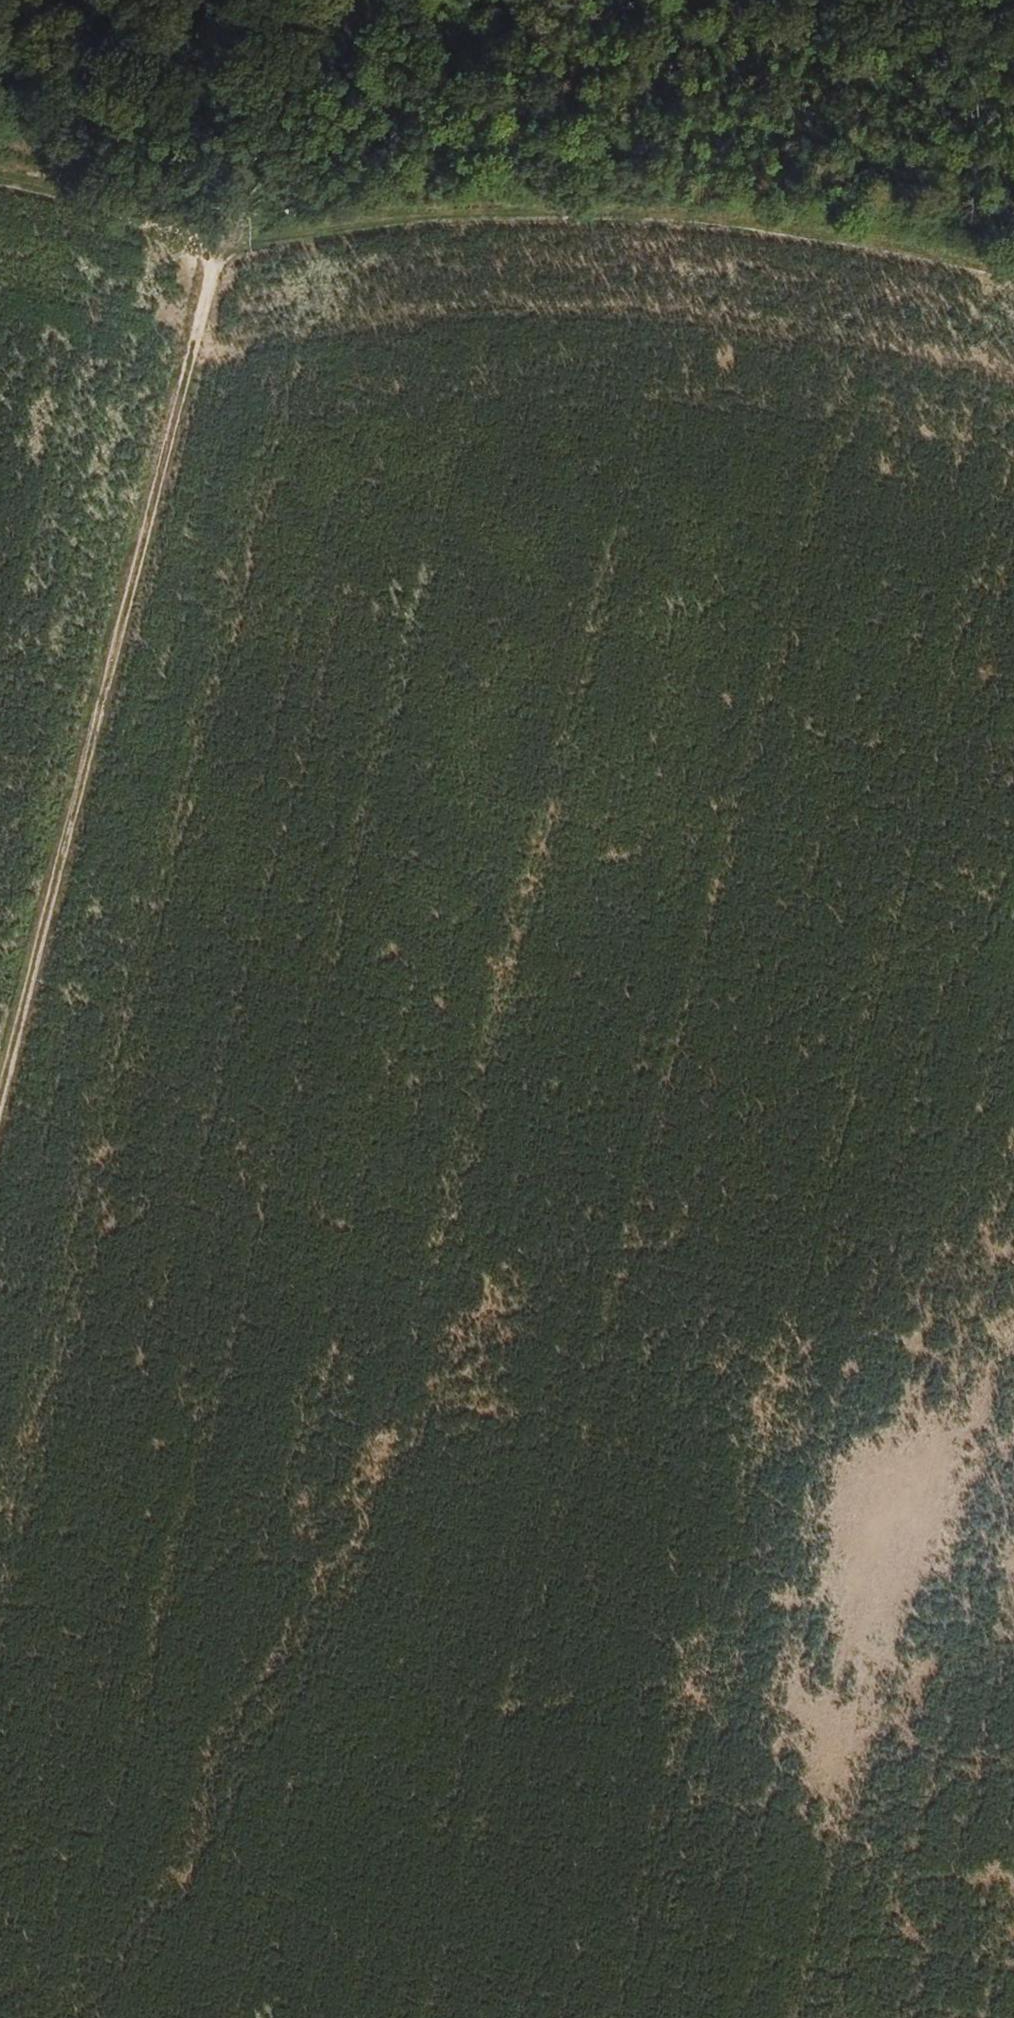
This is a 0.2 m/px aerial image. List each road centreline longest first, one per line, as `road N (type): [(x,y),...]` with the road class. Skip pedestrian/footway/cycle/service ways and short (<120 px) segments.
road 1 (track): [(225,236),(0,1111)]
road 2 (track): [(1013,274),(914,247),(656,213),(467,209),(225,236)]
road 3 (track): [(0,179),(104,199),(225,236)]
road 4 (track): [(393,216),(442,139),(443,0)]

